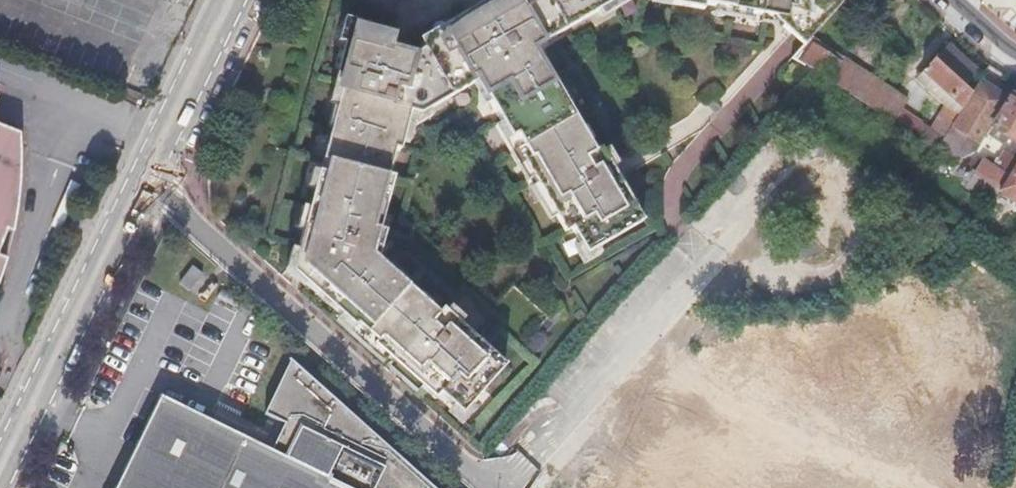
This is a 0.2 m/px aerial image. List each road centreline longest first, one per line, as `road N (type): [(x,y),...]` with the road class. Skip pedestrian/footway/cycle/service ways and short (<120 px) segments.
road 1 (residential): [(488,487),(143,176)]
road 2 (unclassified): [(0,467),(143,176)]
road 3 (unclassified): [(143,176),(230,0)]

